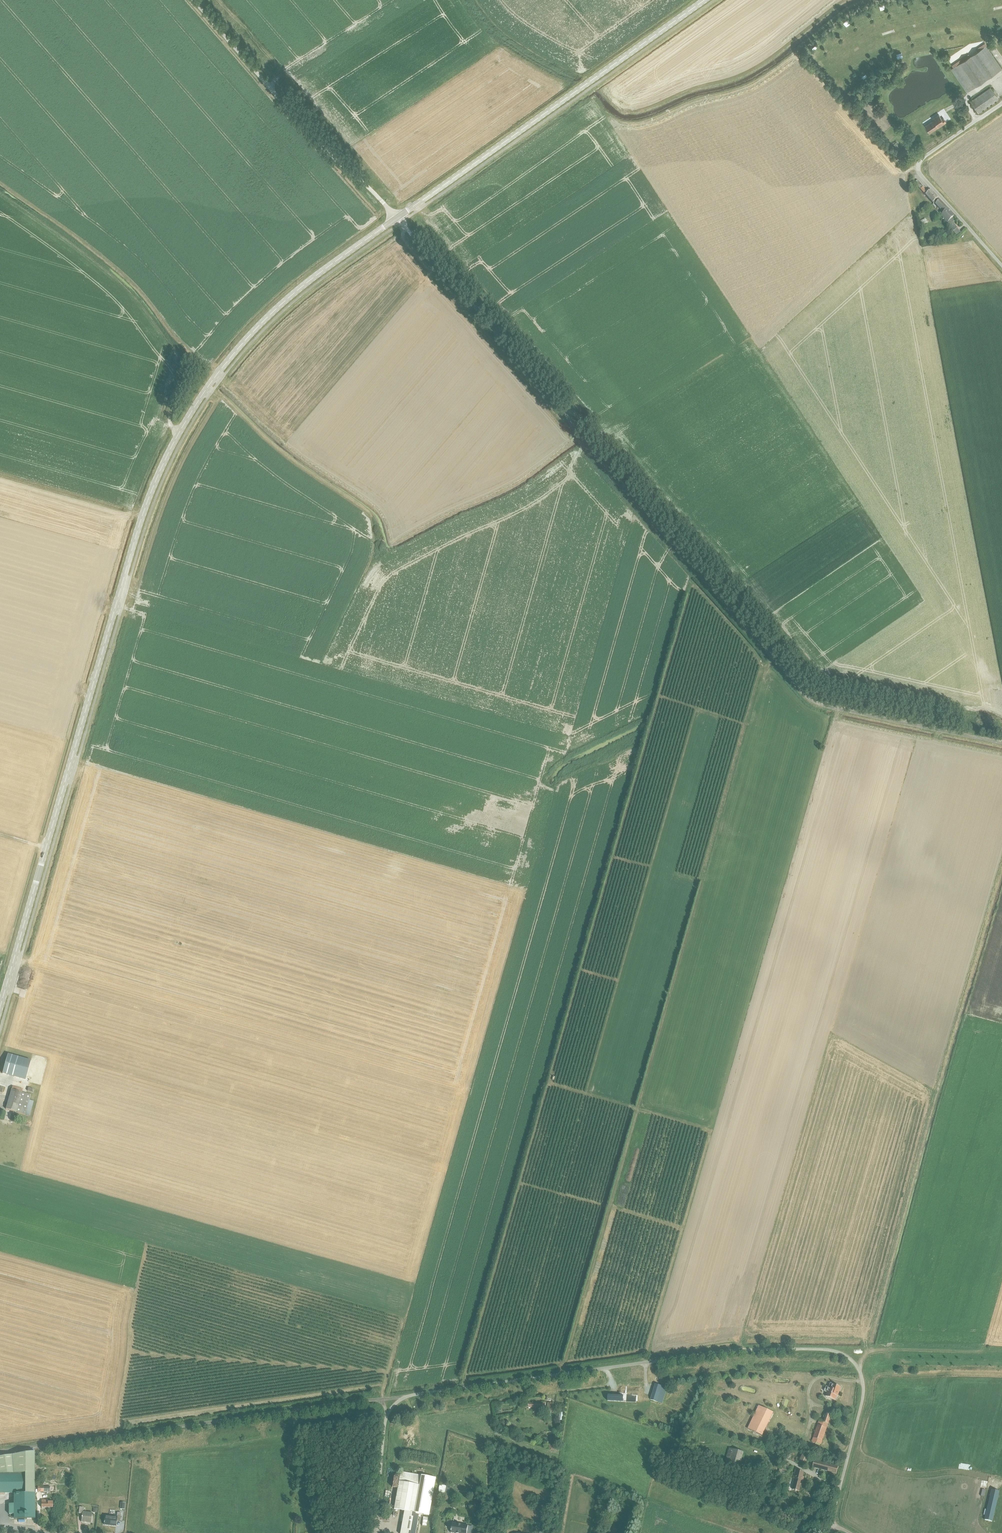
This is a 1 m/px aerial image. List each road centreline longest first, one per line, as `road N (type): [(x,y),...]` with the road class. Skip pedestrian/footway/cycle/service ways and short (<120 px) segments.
road 1 (secondary): [(397,218),(249,335),(170,449),(138,529),(0,1007)]
road 2 (track): [(397,218),(814,702),(1001,743)]
road 3 (residential): [(407,1397),(765,1349),(836,1351),(856,1364),(863,1382)]
road 4 (track): [(0,1452),(407,1397)]
road 5 (secondary): [(706,0),(397,218)]
road 6 (unclassified): [(397,218),(317,141),(193,0)]
road 7 (unclassified): [(1001,102),(923,158),(919,171),(1001,267)]
road 8 (unclassified): [(831,1525),(863,1382)]
road 9 (unclassified): [(374,1532),(386,1419),(407,1397)]
road 10 (track): [(856,1364),(874,1350),(981,1350)]

